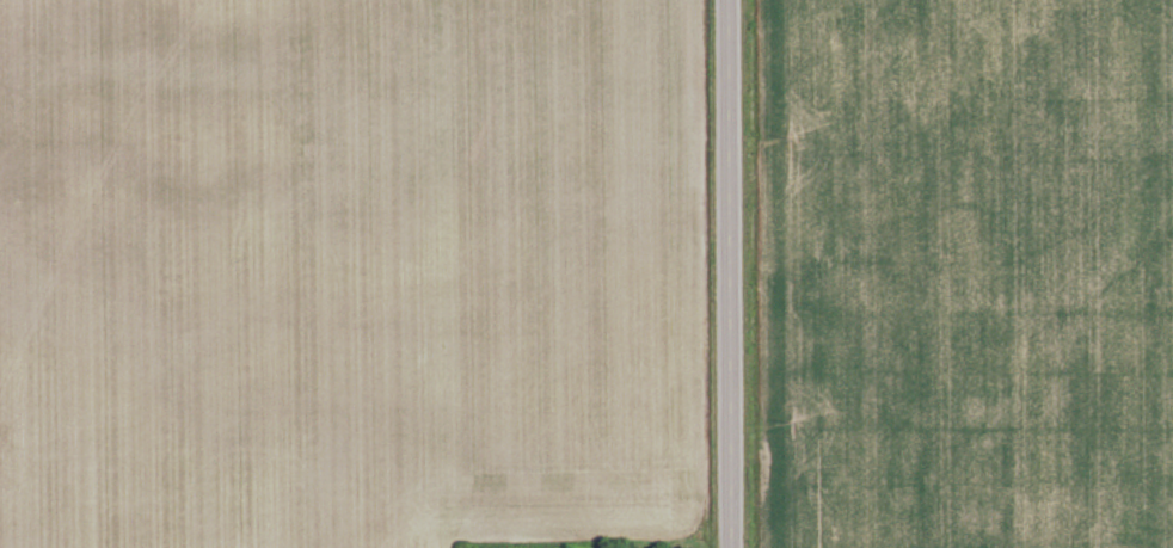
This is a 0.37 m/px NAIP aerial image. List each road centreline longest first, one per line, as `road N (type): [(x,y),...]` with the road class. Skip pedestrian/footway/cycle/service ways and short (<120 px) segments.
road 1 (tertiary): [(732,547),(730,0)]

